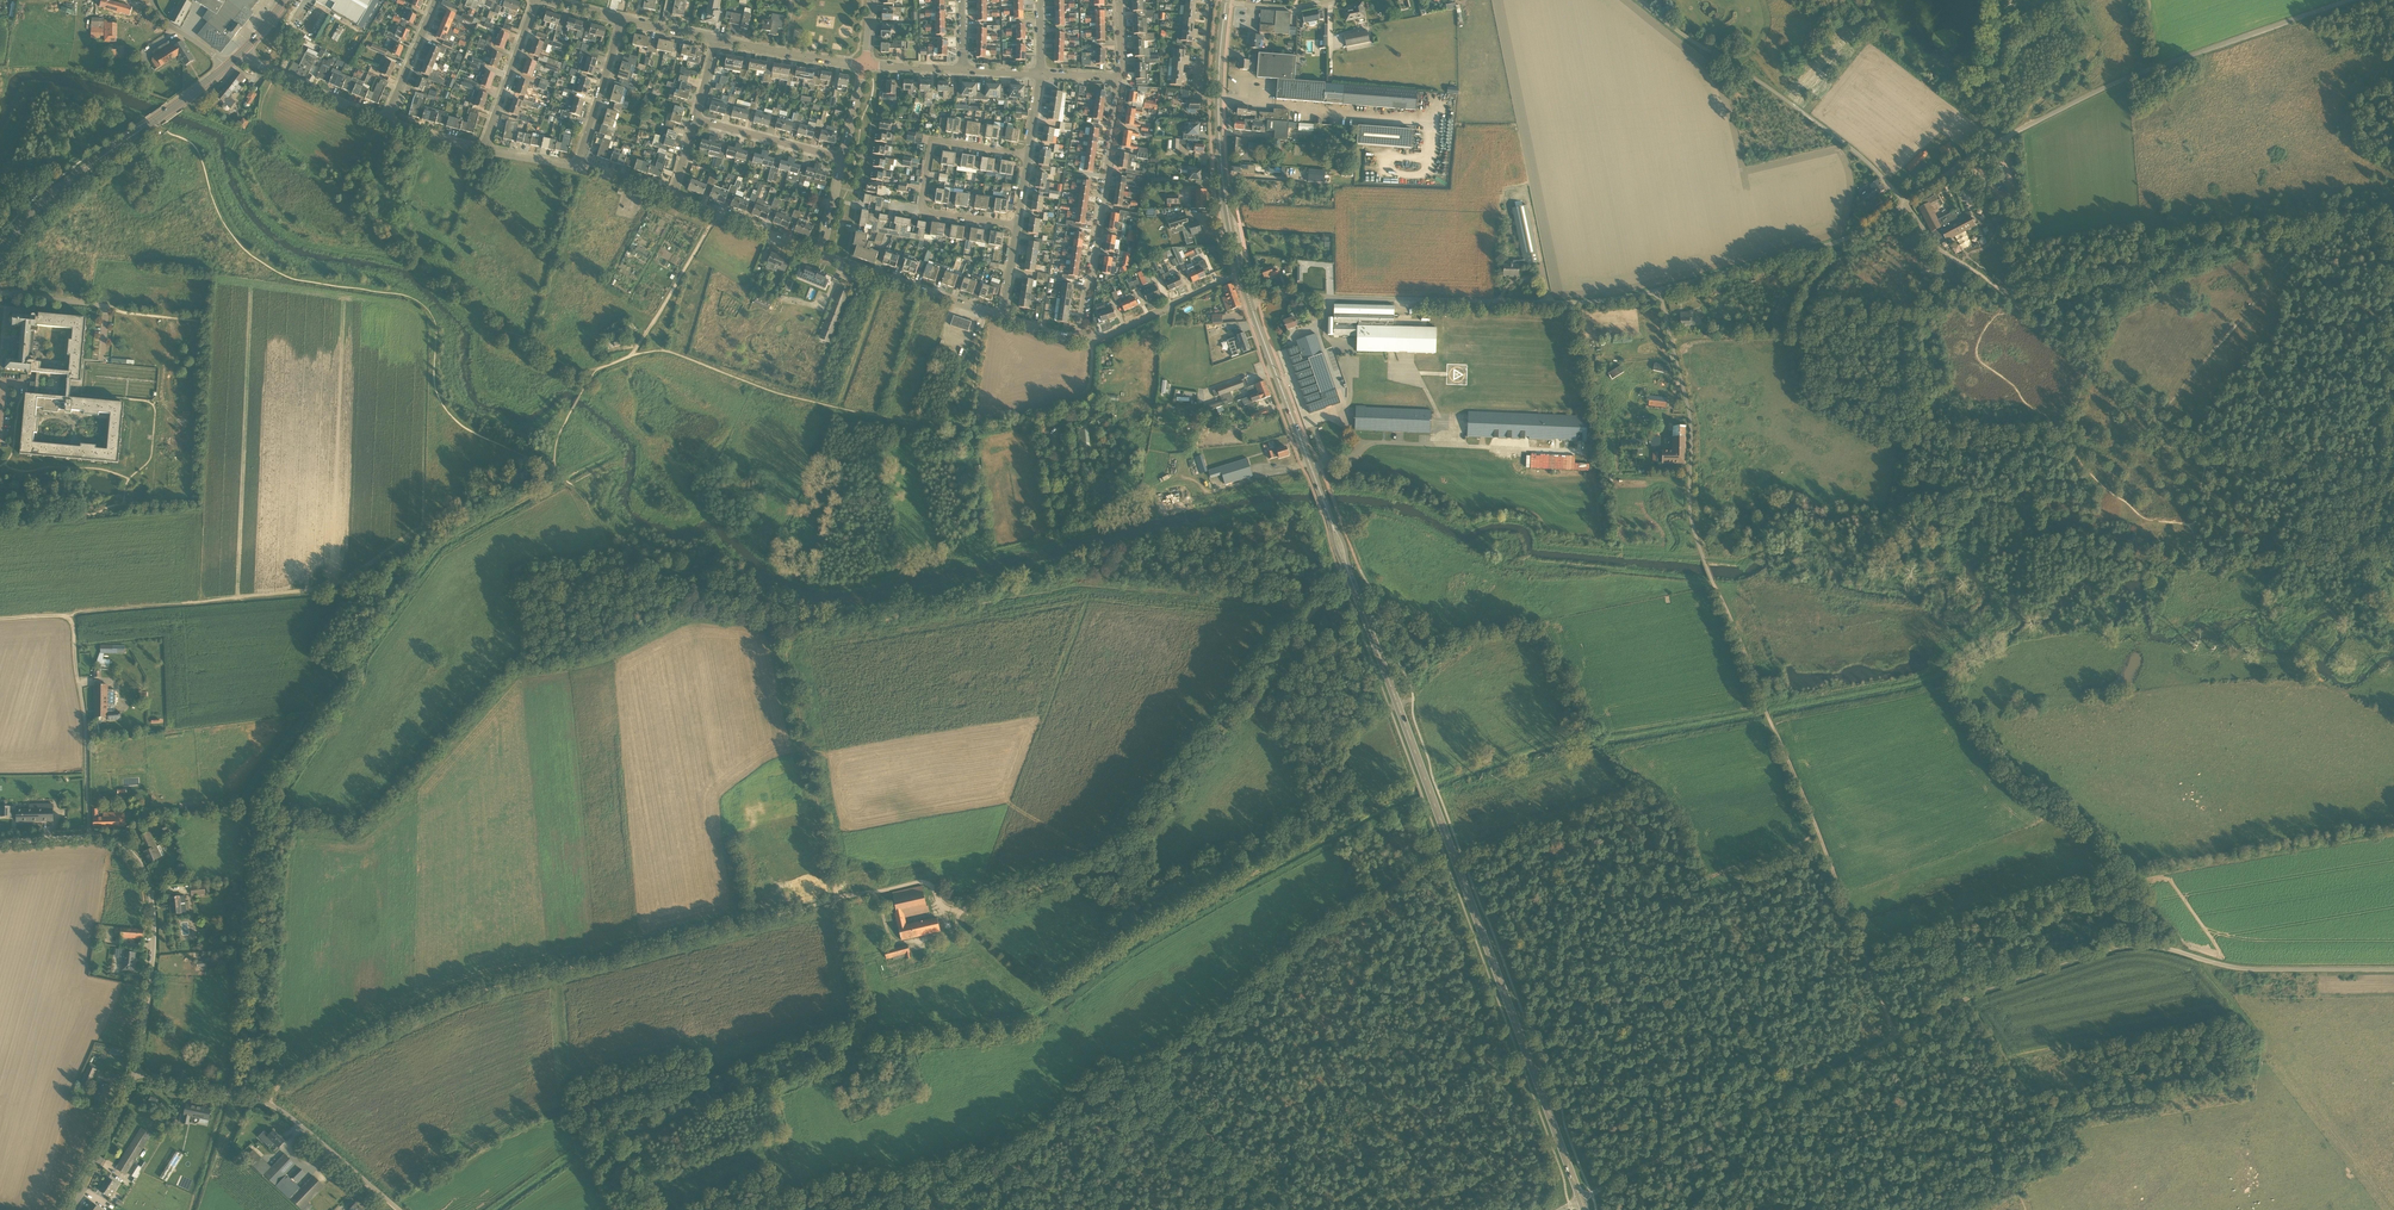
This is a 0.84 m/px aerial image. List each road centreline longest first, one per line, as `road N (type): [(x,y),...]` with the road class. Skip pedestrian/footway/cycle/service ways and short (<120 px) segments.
road 1 (track): [(567,967),(921,884),(950,907),(1118,857),(1299,635),(1352,583)]
road 2 (unclassified): [(1581,1199),(1964,1000),(2111,949),(2165,949),(2228,970),(2393,972)]
road 3 (primary): [(1581,1199),(1348,572)]
road 4 (track): [(629,357),(664,350),(776,393),(963,425),(1079,397),(1089,387),(1092,339)]
road 5 (unclassified): [(1906,203),(1998,141),(2085,97),(2362,0)]
road 6 (track): [(1710,588),(1896,1037)]
road 7 (track): [(2393,207),(2143,237),(2139,272),(1998,287)]
road 8 (unclassified): [(1250,305),(1292,294),(1596,302),(1659,291)]
road 9 (track): [(267,1106),(287,1075),(446,1000),(567,967)]
road 10 (unclassified): [(1906,203),(1851,148),(1639,0)]
road 11 (track): [(2198,958),(2393,1209)]
road 12 (primary): [(1250,305),(1220,143),(1226,2)]
road 13 (unclassified): [(1710,588),(1691,531),(1687,400),(1659,291)]
road 14 (unclassified): [(393,1209),(267,1106),(133,1074)]
road 15 (secondary): [(0,253),(47,198),(227,67)]
road 16 (track): [(1904,440),(1805,388),(1796,336),(1671,338)]
road 17 (track): [(784,624),(837,901)]
road 18 (unclassified): [(133,1074),(152,954),(147,883),(123,850),(87,843)]
road 19 (residential): [(1078,340),(1119,78)]
road 20 (unclassified): [(1659,291),(1833,243),(1906,203)]
road 21 (residential): [(1028,155),(933,144),(922,206),(1018,226)]
road 22 (primary): [(1332,525),(1250,305)]
road 23 (track): [(463,307),(437,237),(401,213),(377,171),(386,122)]
road 24 (residential): [(1002,318),(820,256)]
road 25 (track): [(629,357),(716,214)]
road 26 (track): [(2028,125),(2032,109),(2099,51),(2068,0)]
road 27 (residential): [(1078,340),(1228,279)]
road 28 (residential): [(820,256),(670,196)]
road 29 (residential): [(386,122),(242,52)]
road 30 (residential): [(483,148),(536,0)]
road 31 (residential): [(577,169),(622,20)]
road 32 (track): [(598,369),(573,370),(527,339),(477,323),(463,307)]
road 33 (residential): [(843,160),(696,118)]
road 34 (unclassified): [(87,843),(78,691)]
road 35 (residential): [(866,64),(718,41)]
road 36 (unclassified): [(72,1209),(133,1074)]
road 37 (track): [(381,178),(343,177),(259,123)]
road 38 (residential): [(386,122),(436,0)]

